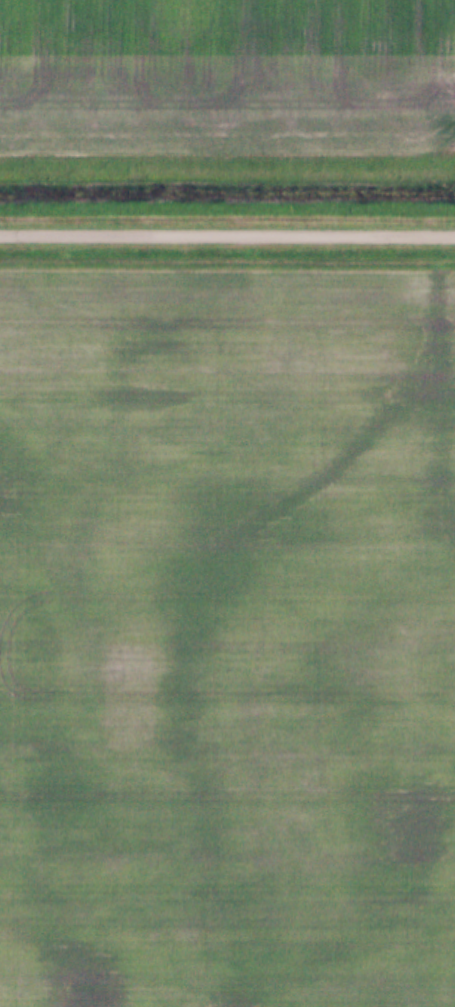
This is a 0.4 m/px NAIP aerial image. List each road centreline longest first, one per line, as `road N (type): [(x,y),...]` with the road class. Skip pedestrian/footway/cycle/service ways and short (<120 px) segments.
road 1 (residential): [(0,236),(454,238)]

